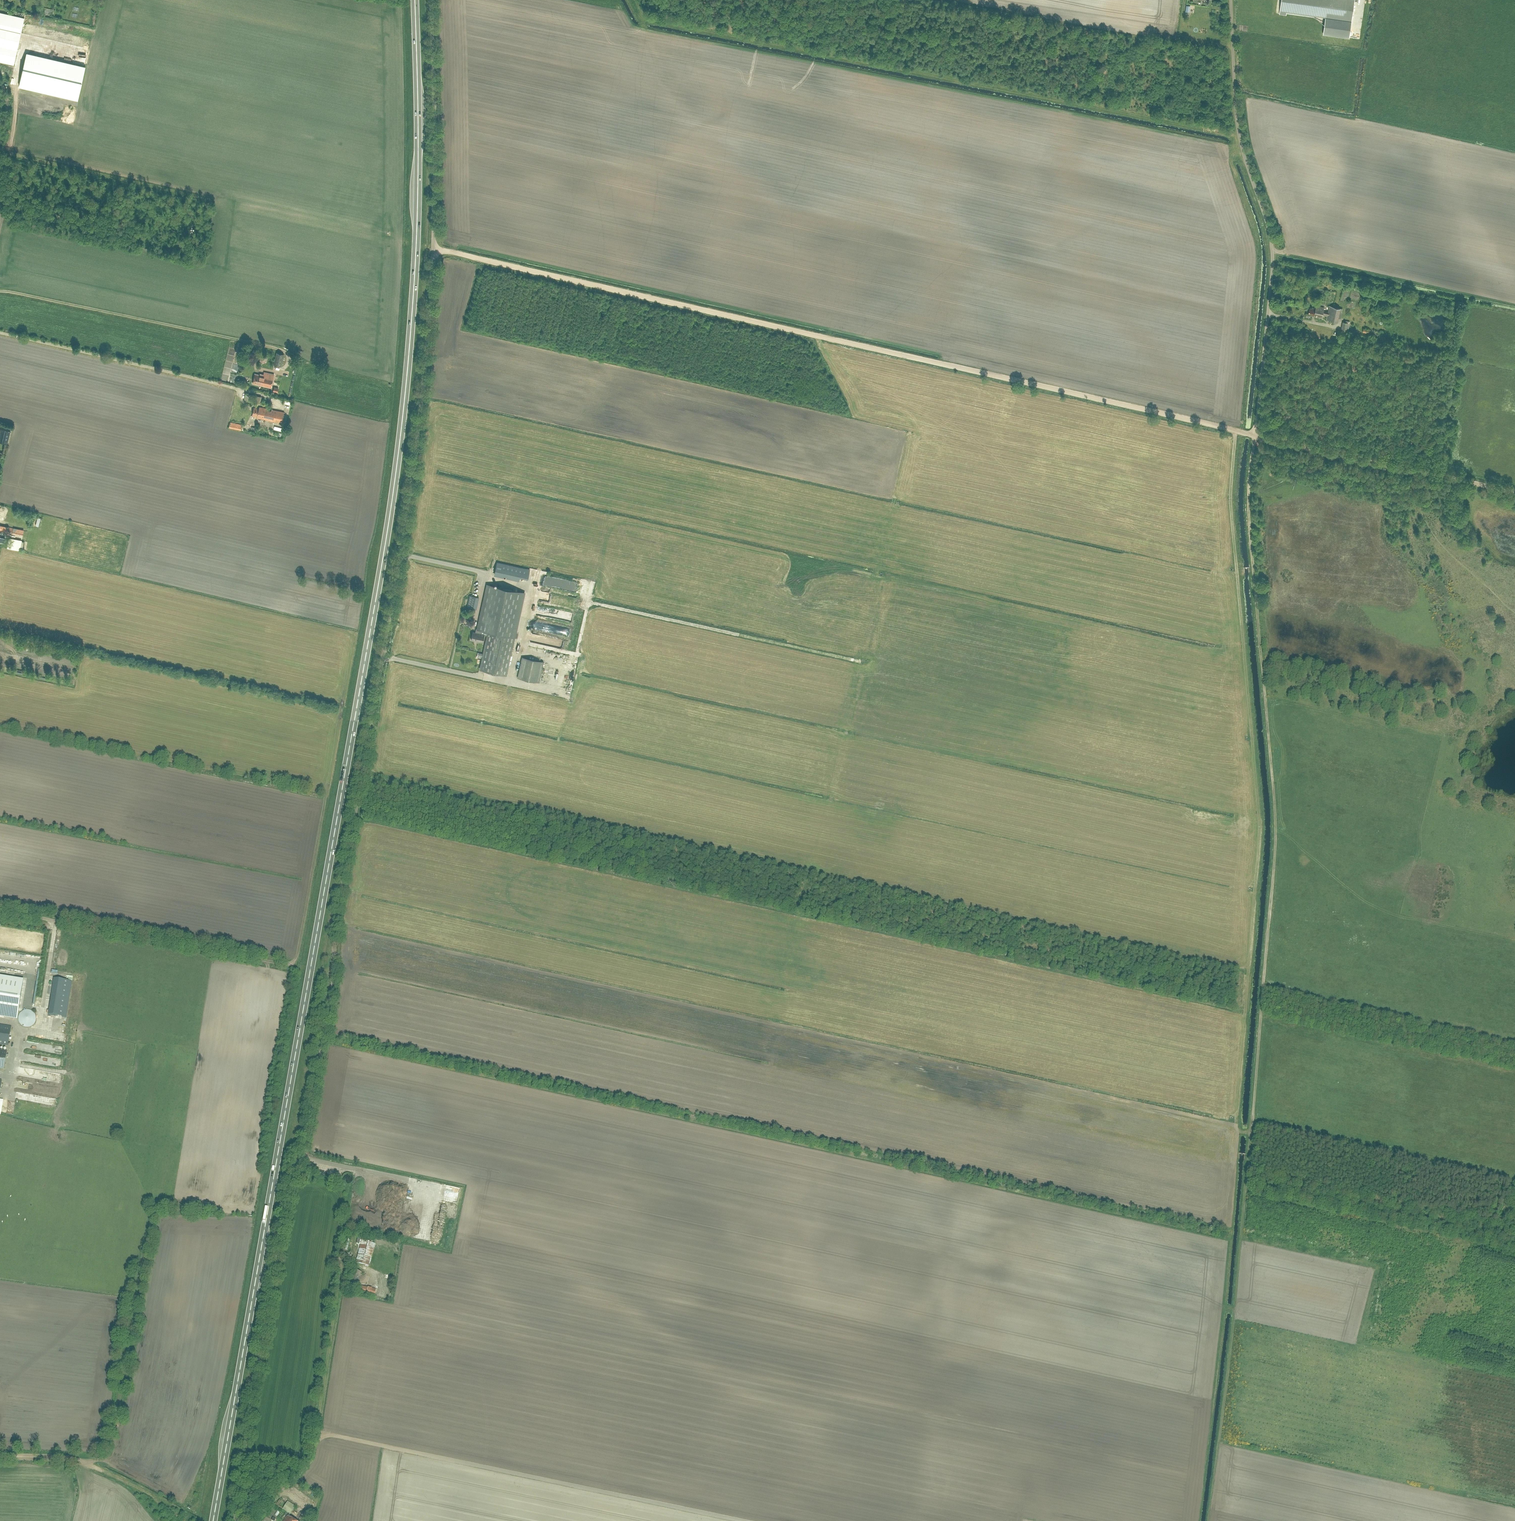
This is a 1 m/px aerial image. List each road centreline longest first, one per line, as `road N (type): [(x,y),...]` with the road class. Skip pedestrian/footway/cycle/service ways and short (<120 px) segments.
road 1 (trunk): [(214,1520),(403,414),(416,245),(415,0)]
road 2 (unclassified): [(237,1520),(410,496),(435,248),(431,0)]
road 3 (track): [(435,248),(1255,434)]
road 4 (track): [(1255,434),(1249,533),(1275,834),(1246,1182)]
road 5 (track): [(740,1520),(318,1437),(341,1274)]
road 6 (unclassified): [(1255,434),(1272,253),(1239,139),(1231,0)]
road 7 (unclassified): [(303,968),(0,915)]
road 8 (track): [(247,341),(256,365),(276,370),(288,360),(386,382),(402,245)]
road 9 (track): [(288,360),(277,348),(0,290)]
road 10 (track): [(249,391),(0,332)]
road 11 (track): [(215,201),(10,153)]
road 12 (track): [(1255,434),(1417,472)]
road 13 (unclassified): [(0,1457),(69,1460),(131,1485)]

